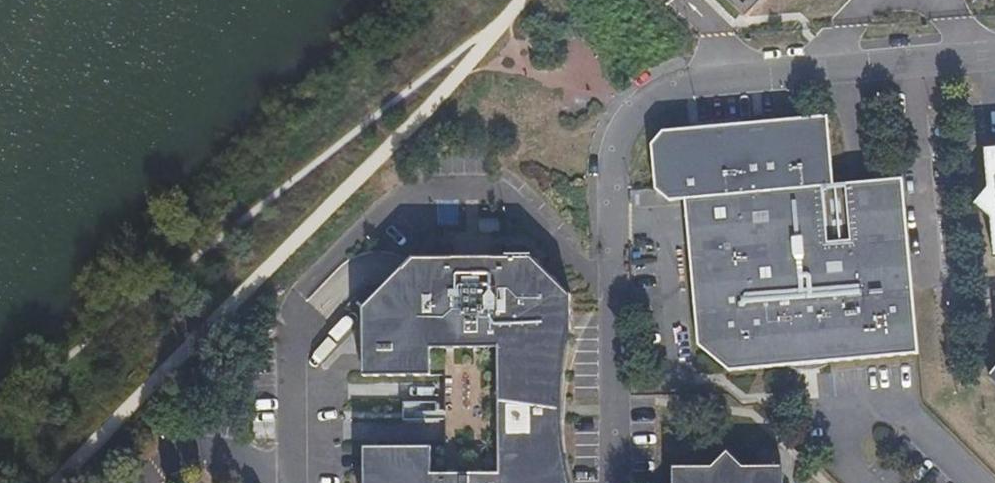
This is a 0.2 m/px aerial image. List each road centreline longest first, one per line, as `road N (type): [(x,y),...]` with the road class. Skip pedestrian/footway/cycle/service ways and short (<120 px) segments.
road 1 (residential): [(994,52),(676,83),(632,112),(611,159),(613,482)]

